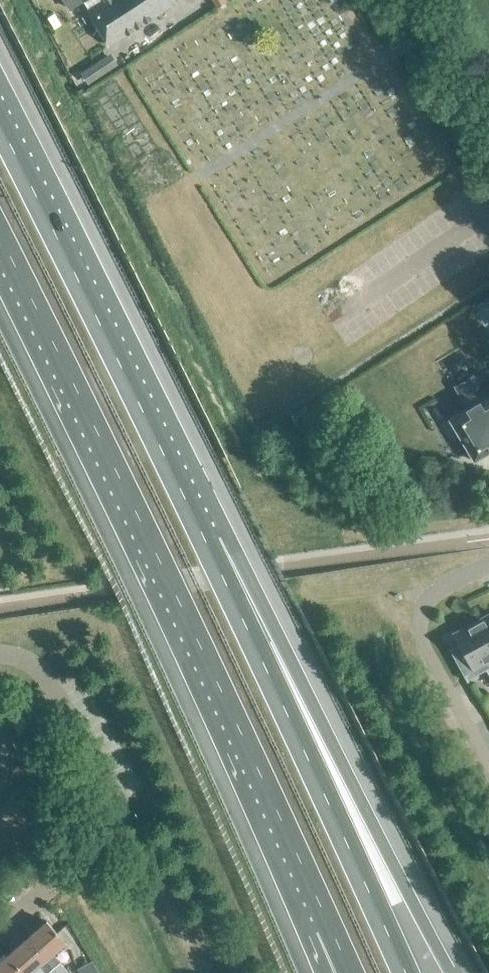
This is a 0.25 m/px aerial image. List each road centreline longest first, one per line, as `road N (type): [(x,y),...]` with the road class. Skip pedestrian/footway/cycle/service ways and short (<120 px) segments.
road 1 (motorway): [(0,234),(328,927)]
road 2 (motorway): [(452,972),(256,591),(205,541)]
road 3 (motorway): [(405,972),(205,541)]
road 4 (motorway): [(205,541),(0,119)]
road 5 (residential): [(488,761),(420,624),(433,595),(488,564)]
road 6 (unclassified): [(107,839),(116,826),(114,792),(45,676),(0,654)]
road 7 (unclassified): [(488,139),(399,0)]

